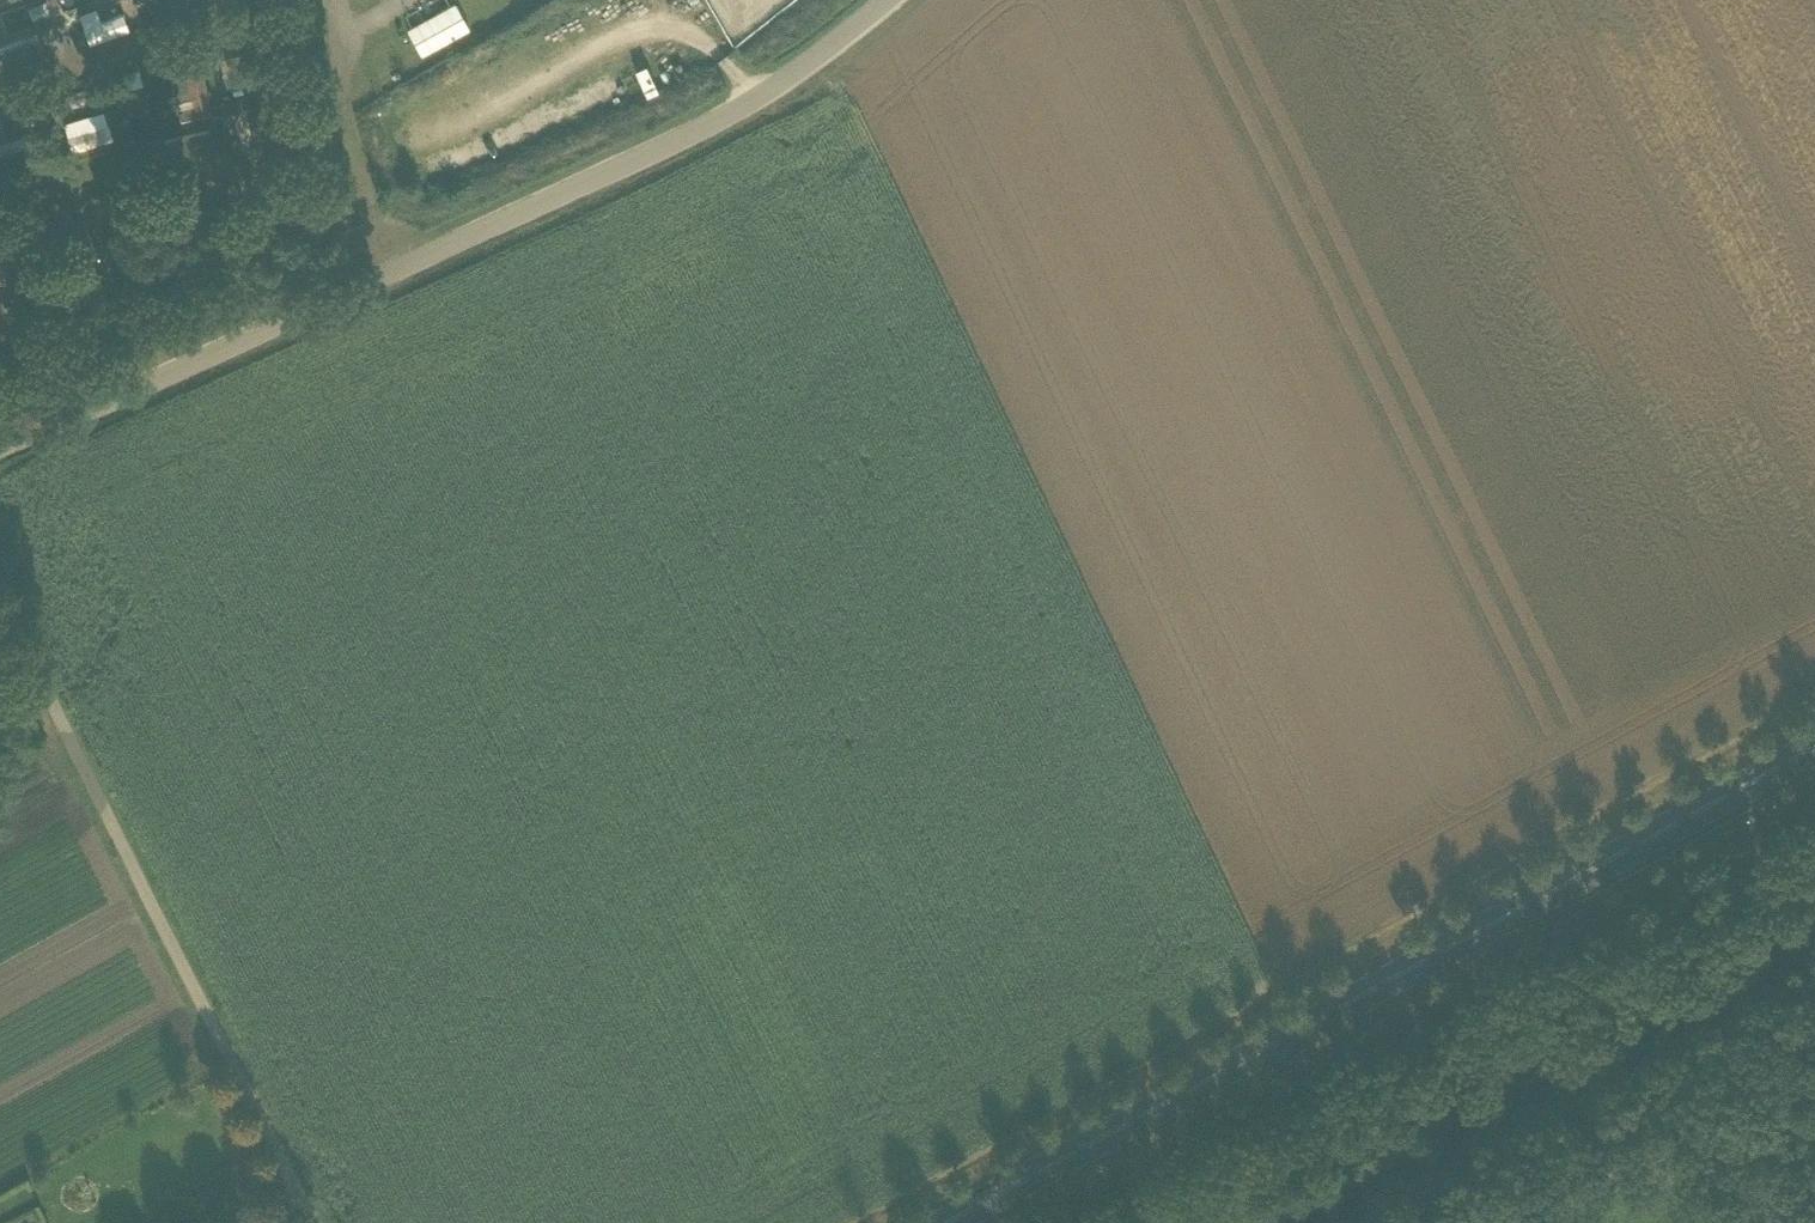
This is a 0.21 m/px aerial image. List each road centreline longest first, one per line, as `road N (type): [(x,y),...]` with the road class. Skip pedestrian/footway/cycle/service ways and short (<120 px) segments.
road 1 (unclassified): [(0,449),(468,246),(694,137),(893,0)]
road 2 (primary): [(946,1222),(1814,749)]
road 3 (unclassified): [(0,595),(314,1222)]

